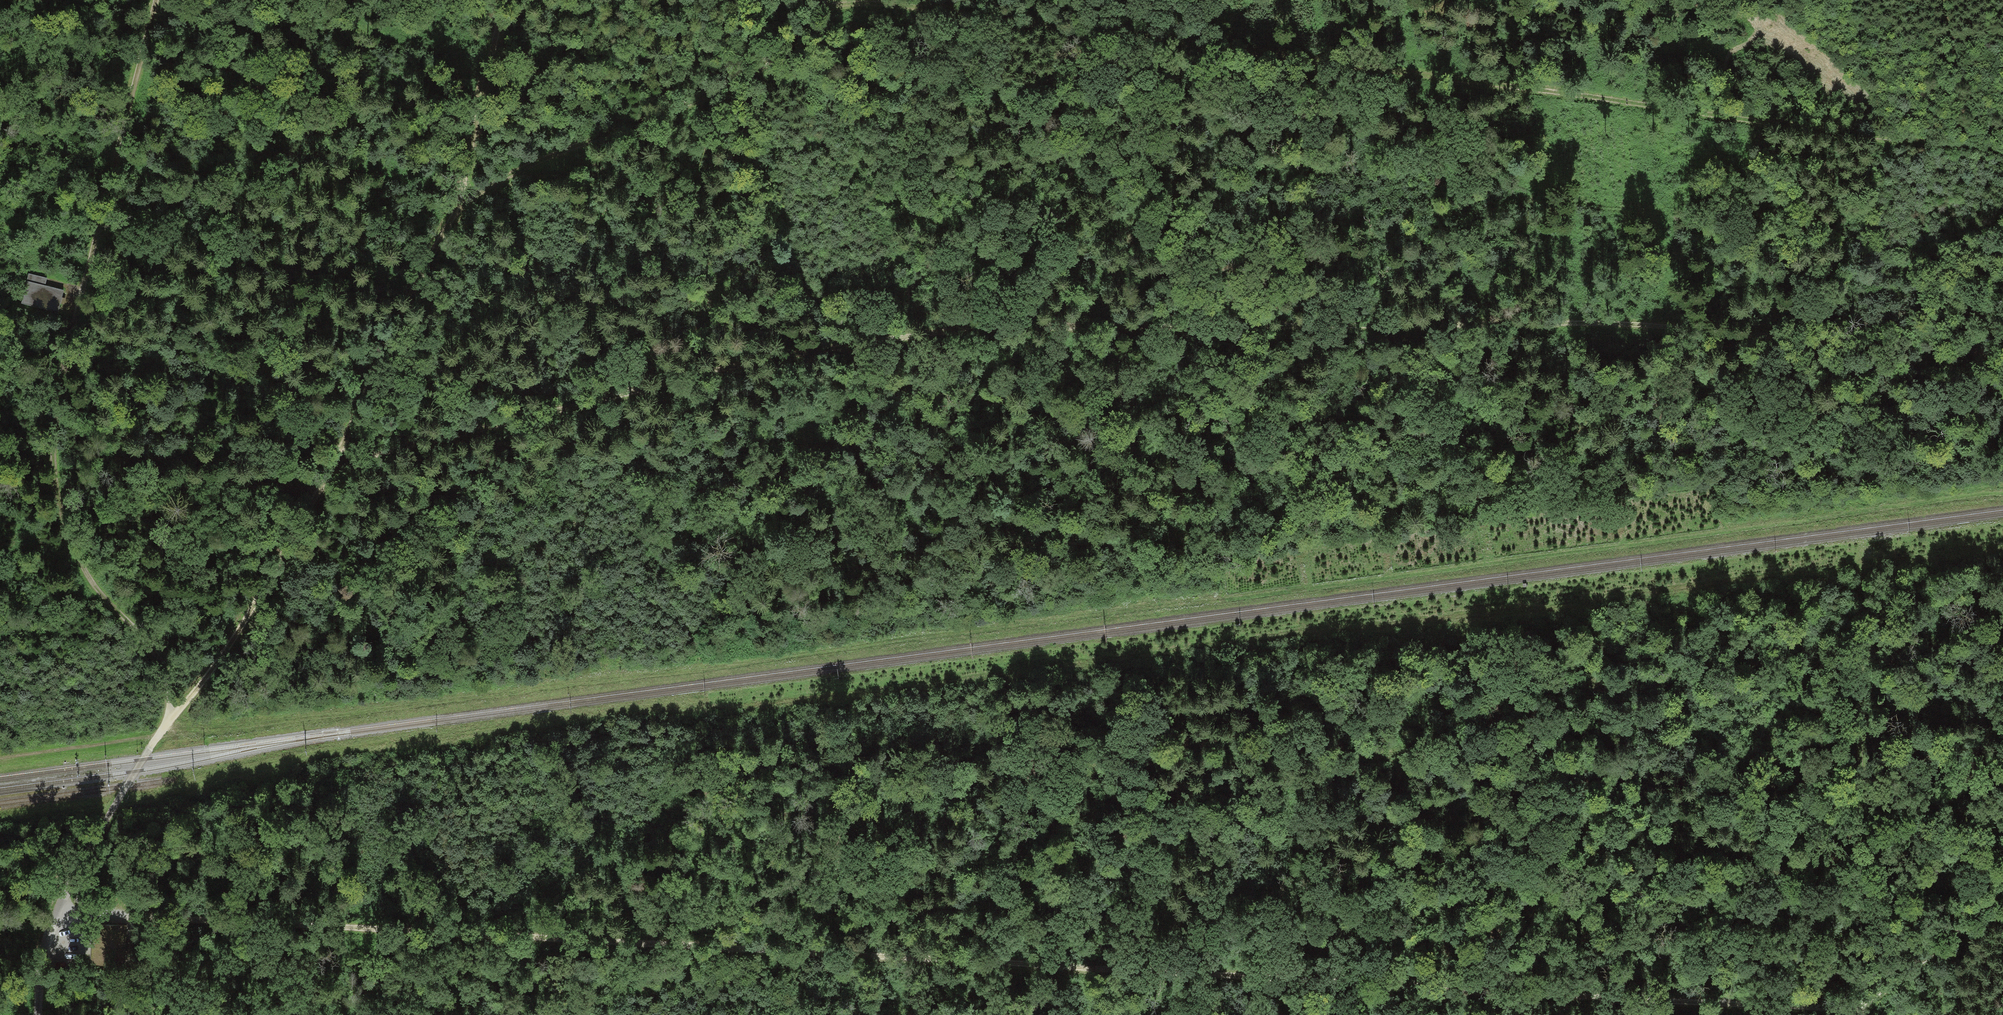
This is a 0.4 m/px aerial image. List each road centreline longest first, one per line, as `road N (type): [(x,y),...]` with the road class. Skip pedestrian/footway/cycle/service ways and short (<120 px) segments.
road 1 (track): [(2002,498),(709,672),(199,732),(167,722),(159,665),(92,589),(71,551),(49,458),(54,367),(152,0)]
road 2 (track): [(1858,1006),(1673,1003),(57,910)]
road 3 (track): [(334,469),(691,375),(908,334),(1575,327),(1793,333),(2002,357)]
road 4 (track): [(752,710),(1149,652),(1861,566),(1858,1006)]
road 5 (track): [(57,910),(134,771),(248,619),(307,520),(458,202),(537,160),(692,104),(751,73),(823,0)]
road 6 (track): [(2002,151),(925,9),(819,8)]
road 7 (track): [(112,813),(283,762),(684,704),(752,710)]
road 8 (track): [(752,710),(745,951)]
road 9 (track): [(504,0),(458,202)]
road 10 (track): [(1858,1006),(2002,911)]

